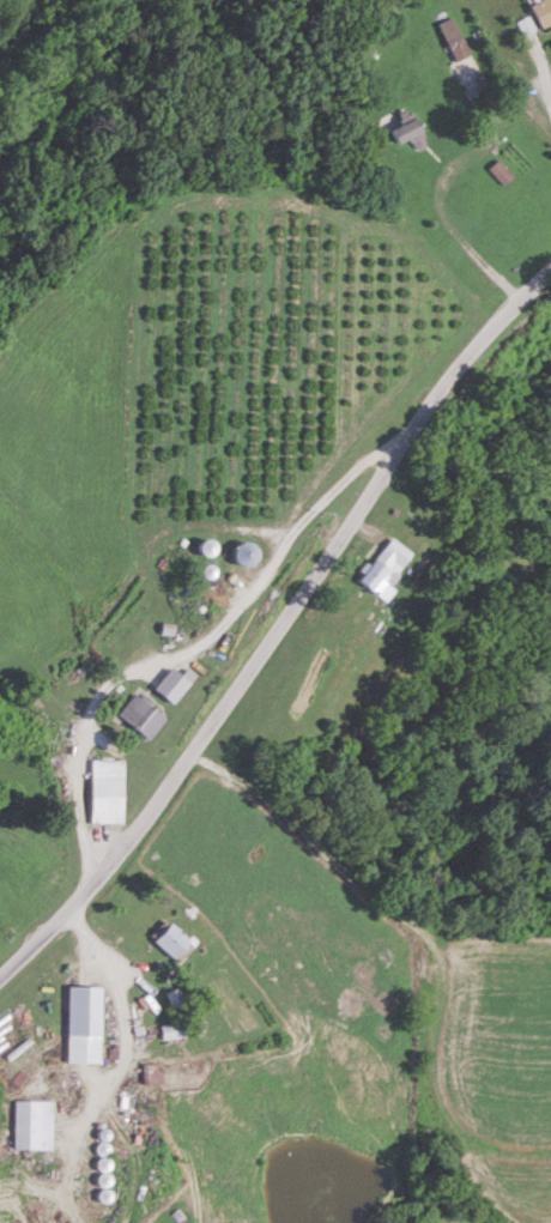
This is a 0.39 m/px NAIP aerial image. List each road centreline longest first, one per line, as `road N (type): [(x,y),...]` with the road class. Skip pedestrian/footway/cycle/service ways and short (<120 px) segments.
road 1 (tertiary): [(550,268),(455,370),(105,867),(0,975)]

